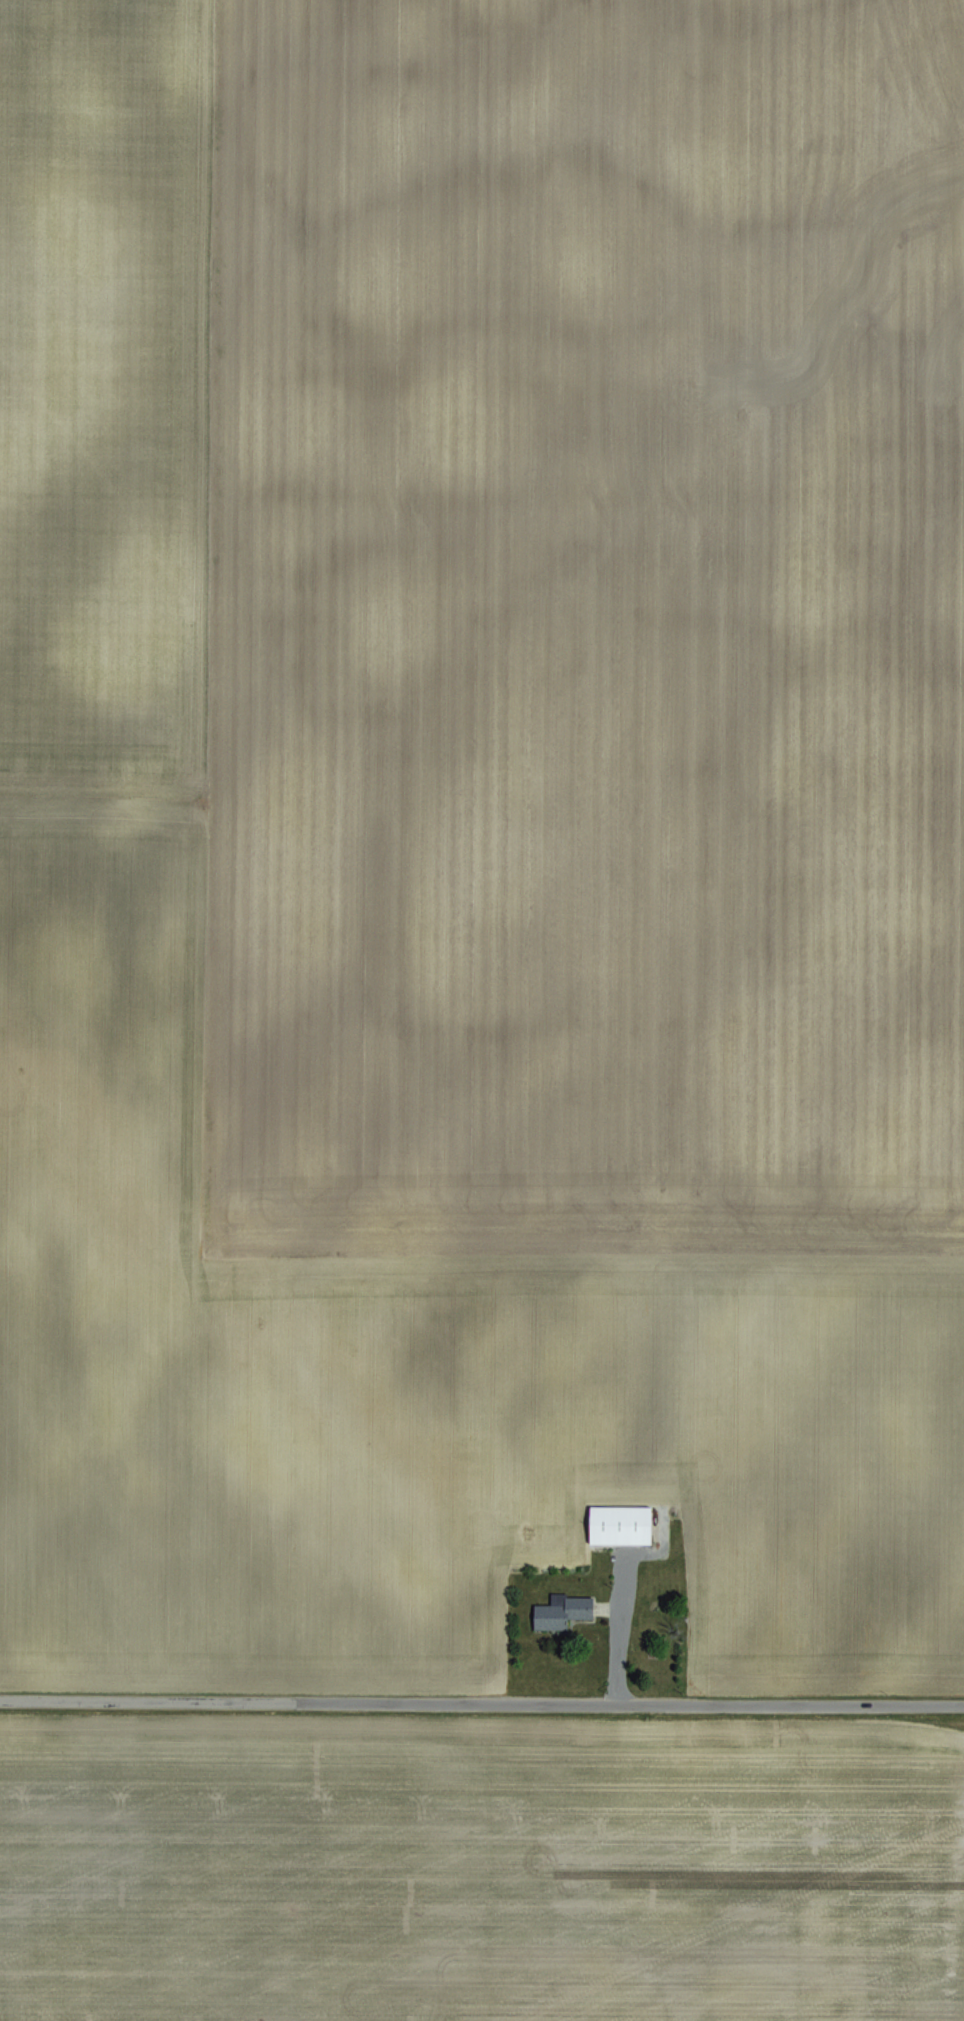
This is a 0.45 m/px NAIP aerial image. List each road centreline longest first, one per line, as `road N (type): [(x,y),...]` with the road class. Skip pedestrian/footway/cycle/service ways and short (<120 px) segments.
road 1 (residential): [(0,1697),(963,1703)]

